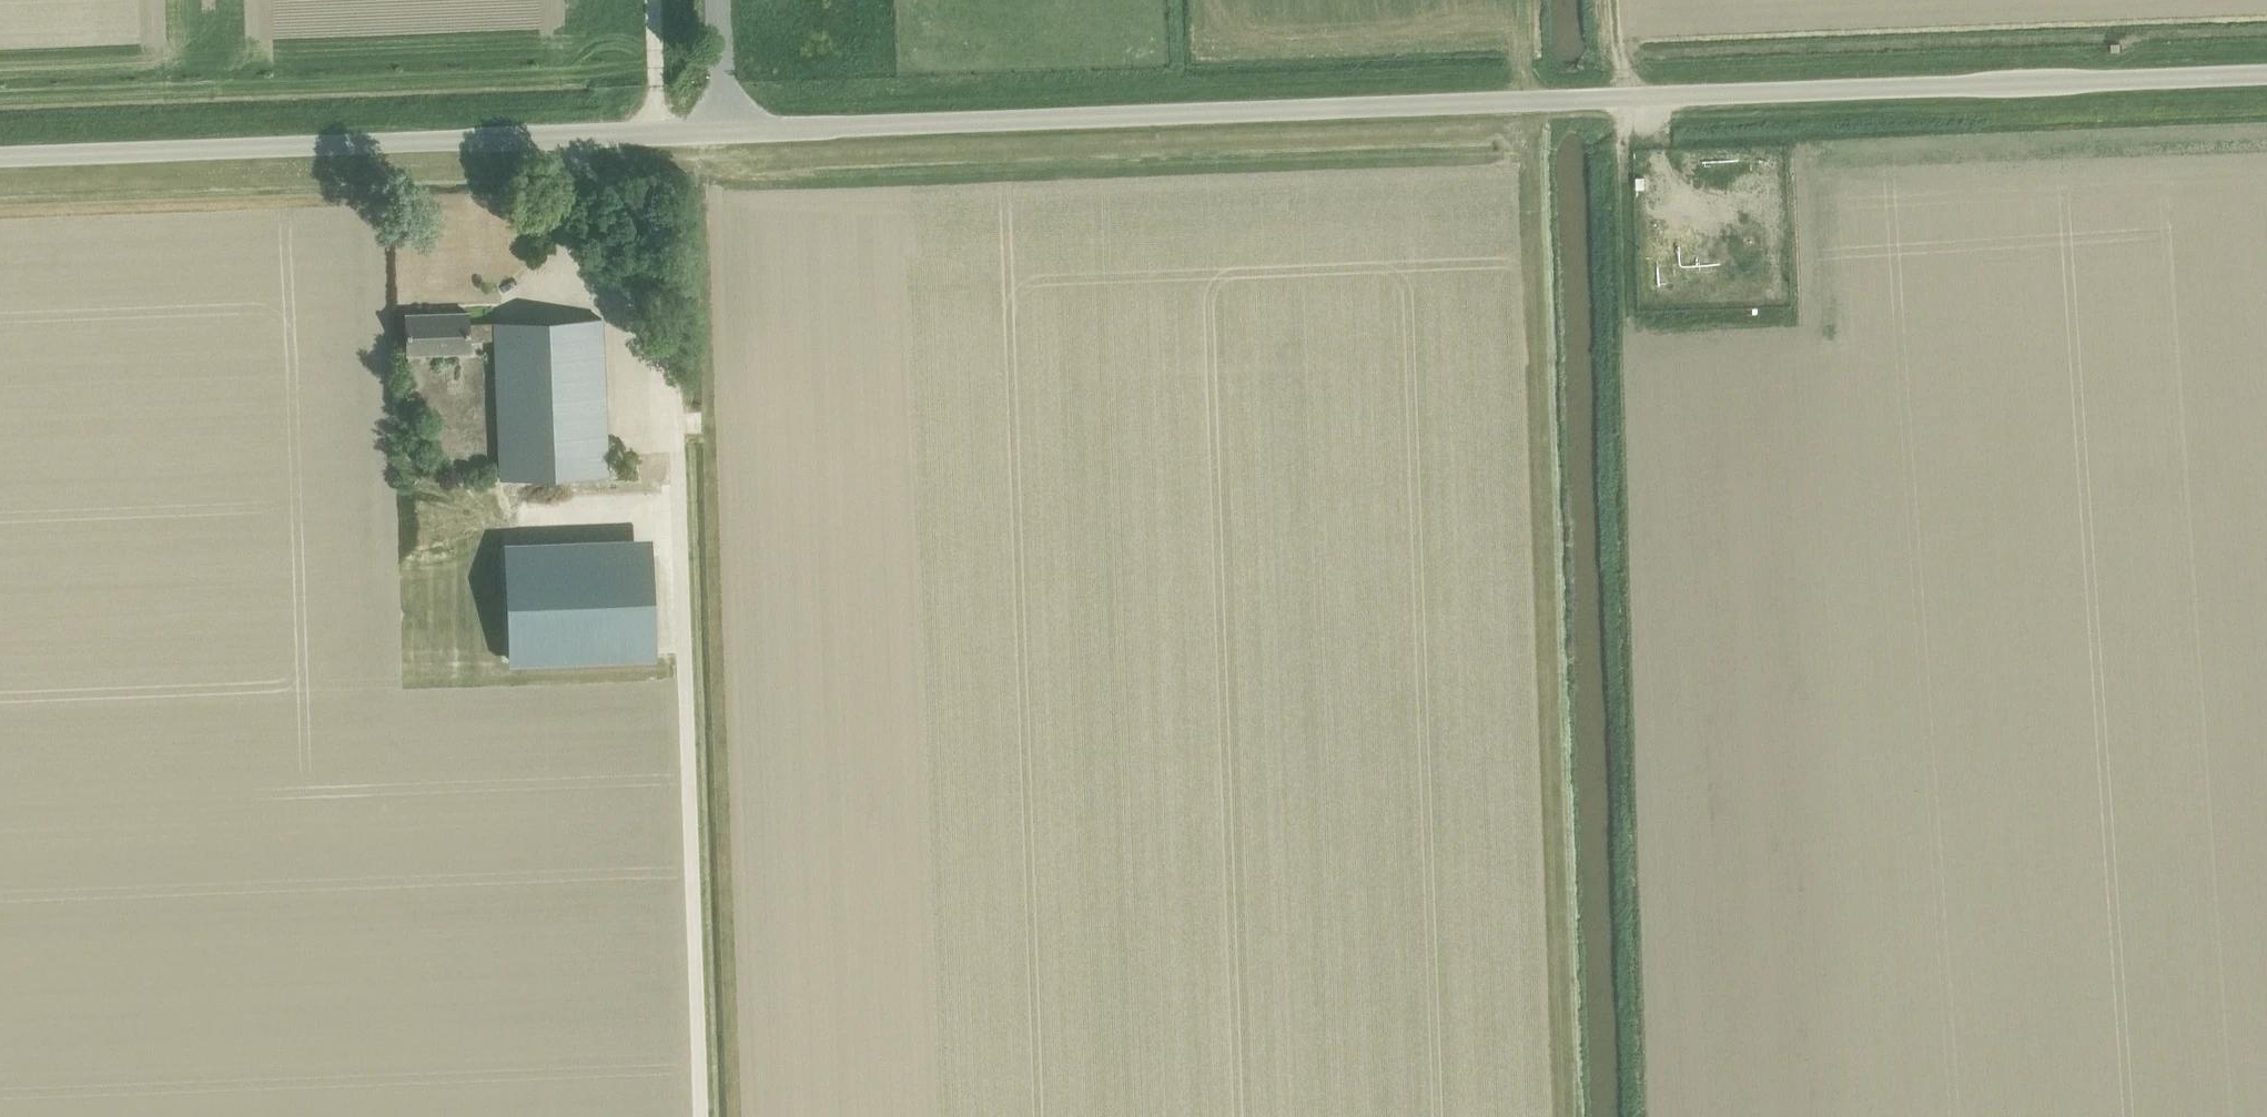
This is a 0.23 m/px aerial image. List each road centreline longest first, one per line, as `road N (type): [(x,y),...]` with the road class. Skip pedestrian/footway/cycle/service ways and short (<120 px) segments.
road 1 (unclassified): [(0,156),(2266,75)]
road 2 (track): [(678,455),(702,1116)]
road 3 (track): [(653,0),(658,132)]
road 4 (track): [(1625,180),(1629,312)]

